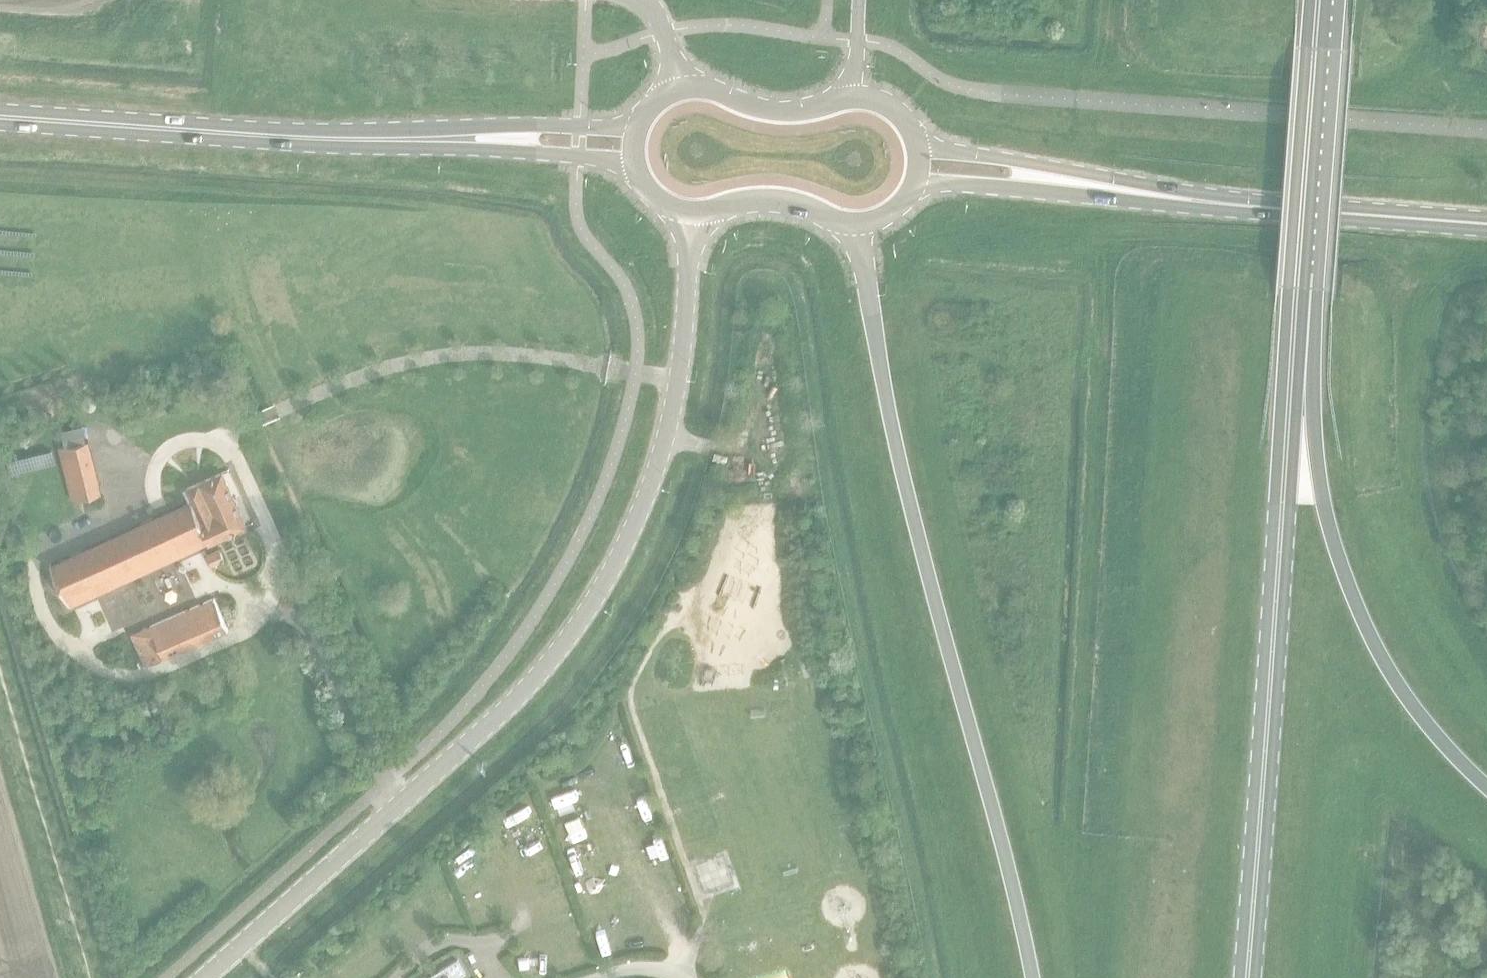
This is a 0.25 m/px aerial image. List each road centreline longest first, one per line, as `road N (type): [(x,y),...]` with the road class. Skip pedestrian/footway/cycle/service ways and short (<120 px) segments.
road 1 (tertiary): [(207,977),(449,763),(588,617),(626,549),(663,441),(683,341),(693,212)]
road 2 (primary): [(854,222),(887,407),(1033,977)]
road 3 (primary): [(1246,977),(1289,372)]
road 4 (primary): [(1486,788),(1430,735),(1394,683),(1331,535),(1289,372)]
road 5 (secondary): [(0,116),(299,138),(445,138)]
road 6 (secondary): [(1486,225),(1241,206),(1067,181)]
road 7 (primary): [(1289,372),(1317,0)]
road 8 (secondary): [(636,129),(500,125),(445,138)]
road 9 (secondary): [(445,138),(633,160)]
road 10 (secondary): [(847,98),(780,110),(700,87),(680,89)]
road 11 (secondary): [(693,212),(770,200),(854,222)]
road 12 (secondary): [(1067,181),(1008,160),(916,148)]
road 13 (secondary): [(912,182),(1067,181)]

